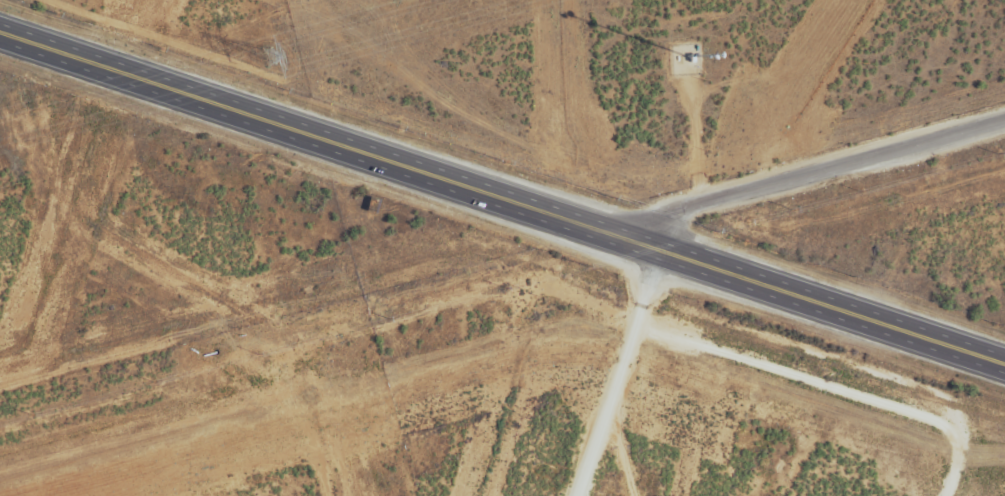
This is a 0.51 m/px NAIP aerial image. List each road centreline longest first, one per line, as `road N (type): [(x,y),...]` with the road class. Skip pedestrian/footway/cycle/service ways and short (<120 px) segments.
road 1 (trunk): [(0,35),(1004,365)]
road 2 (residential): [(608,235),(1004,123)]
road 3 (track): [(508,495),(608,235)]

